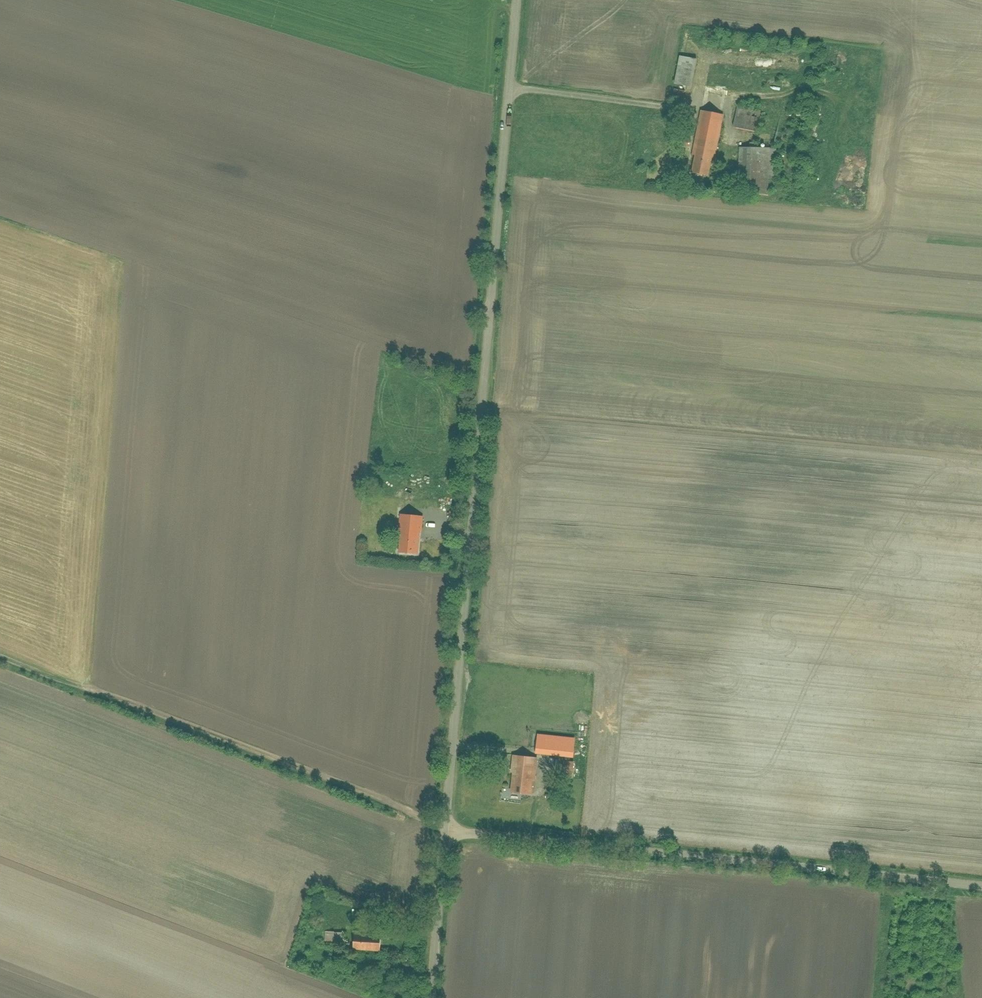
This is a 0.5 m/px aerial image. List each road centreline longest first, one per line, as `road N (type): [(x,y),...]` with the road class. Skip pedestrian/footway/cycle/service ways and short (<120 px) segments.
road 1 (unclassified): [(518,0),(449,830)]
road 2 (unclassified): [(449,830),(981,883)]
road 3 (unclassified): [(449,830),(432,997)]

